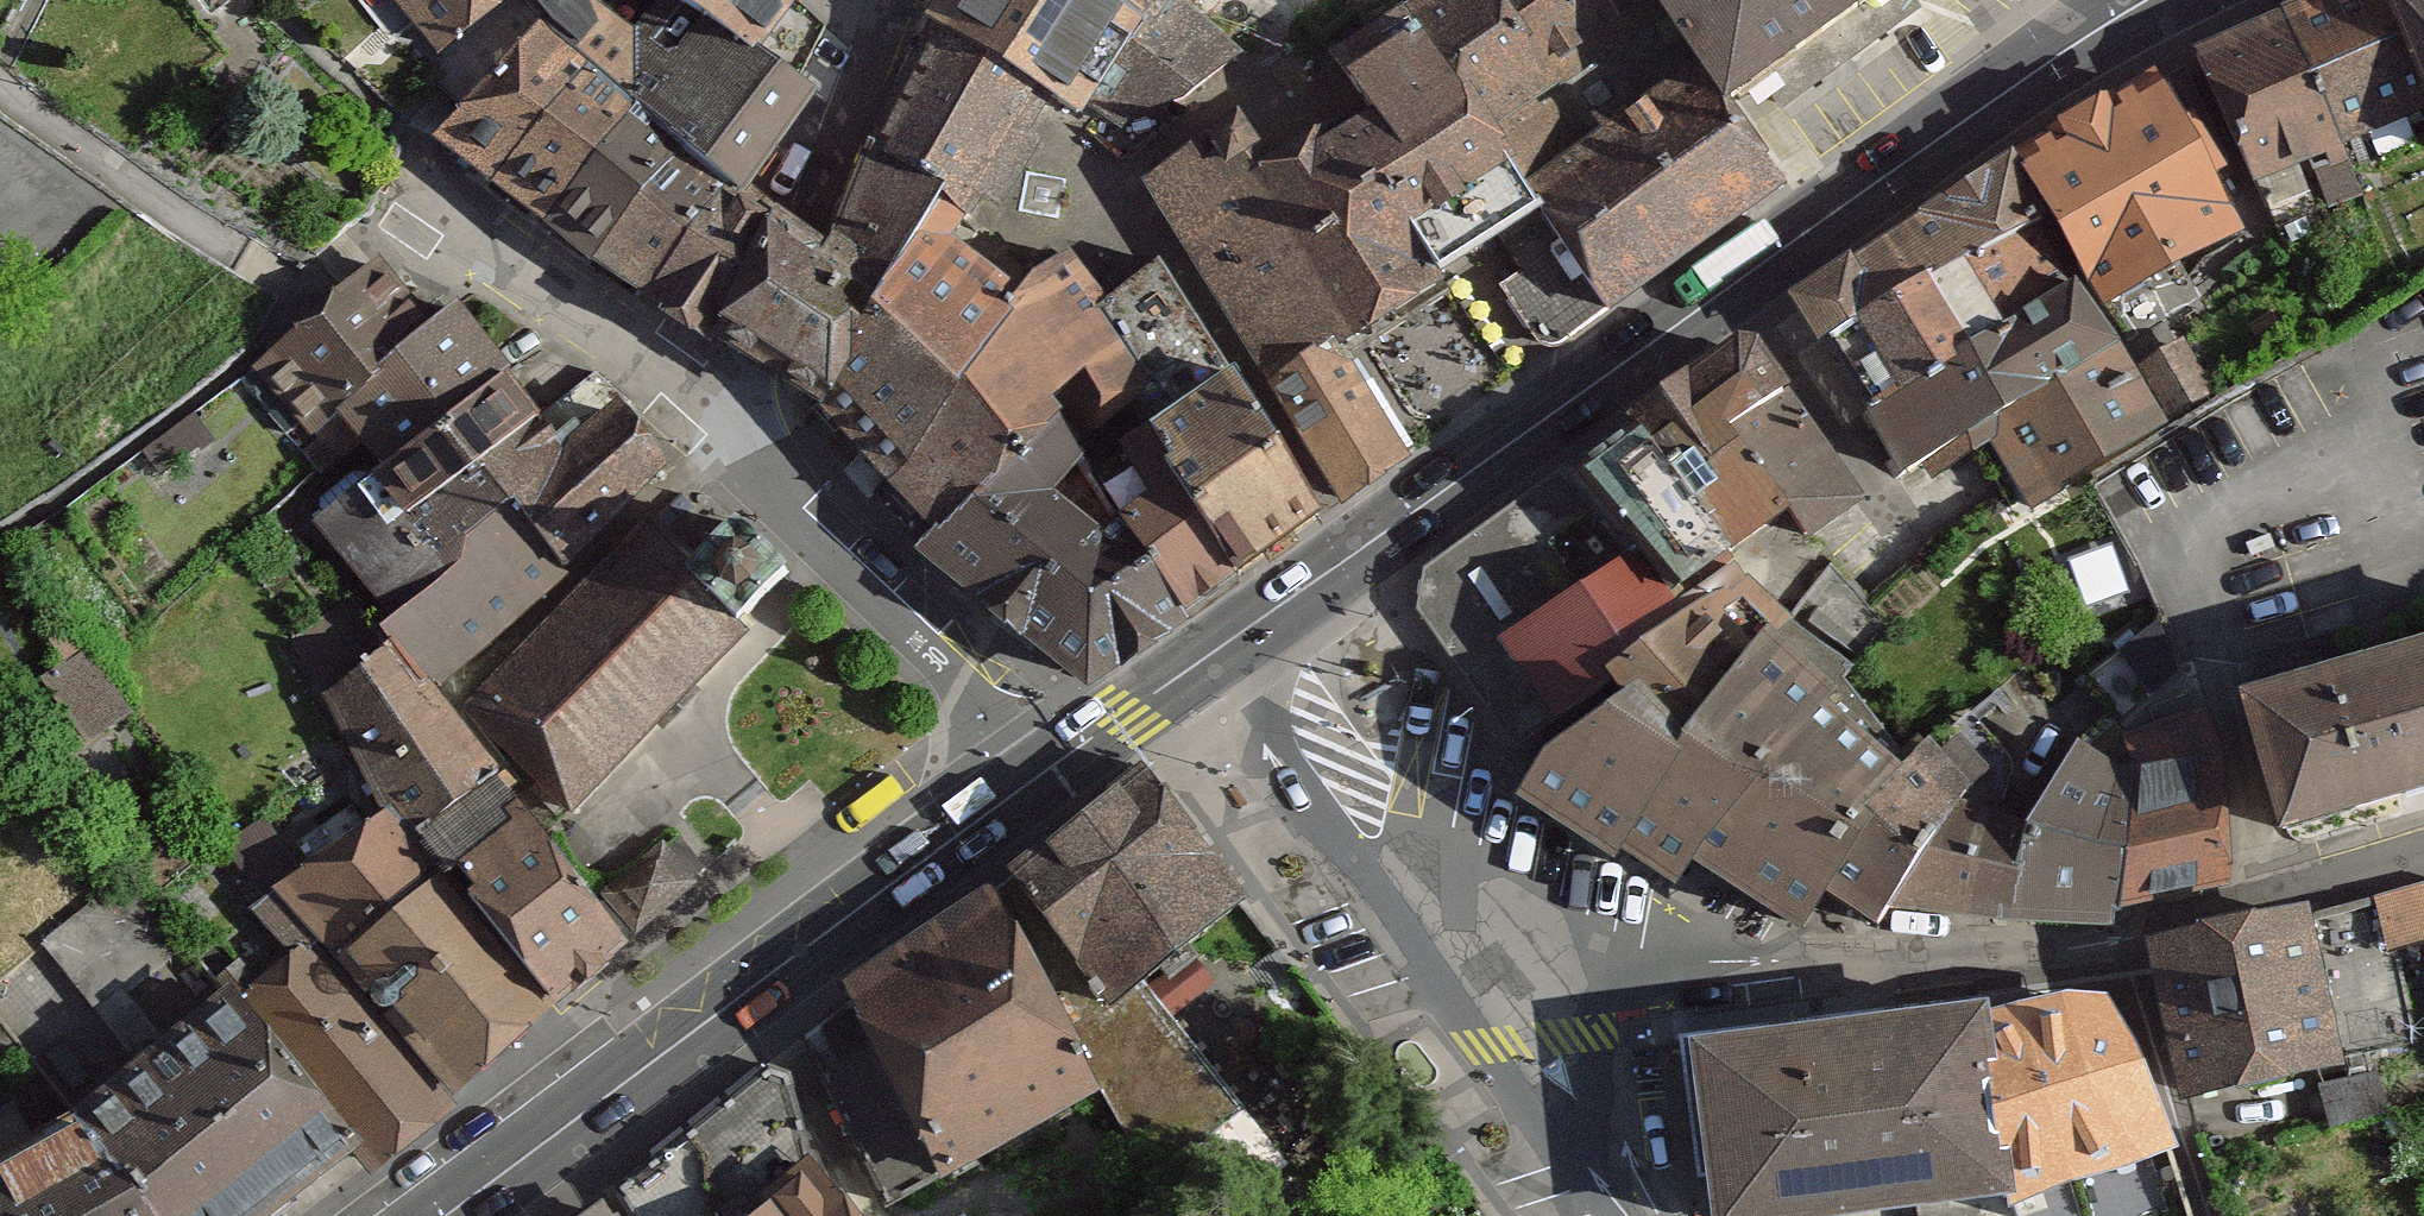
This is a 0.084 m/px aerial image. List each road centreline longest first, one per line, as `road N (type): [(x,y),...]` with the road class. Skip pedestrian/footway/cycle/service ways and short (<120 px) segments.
road 1 (primary): [(1219,647),(2156,0)]
road 2 (residential): [(1579,971),(1943,959),(2171,931),(2423,866)]
road 3 (primary): [(447,1215),(1043,774)]
road 4 (residential): [(1043,774),(761,484),(751,419)]
road 5 (residential): [(751,419),(819,193),(891,0)]
road 6 (residential): [(751,419),(423,189)]
road 7 (residential): [(1432,975),(1263,755),(1219,647)]
road 8 (residential): [(1598,1178),(1547,1125),(1432,975)]
road 9 (primary): [(1043,774),(1219,647)]
road 10 (residential): [(1598,1178),(1579,971)]
road 11 (residential): [(1432,975),(1579,971)]

